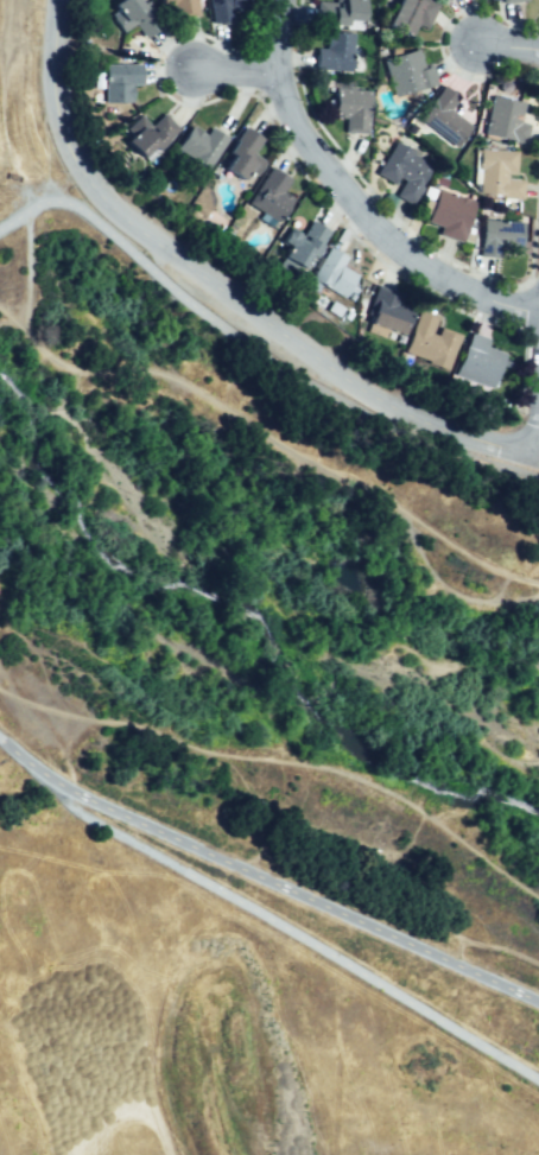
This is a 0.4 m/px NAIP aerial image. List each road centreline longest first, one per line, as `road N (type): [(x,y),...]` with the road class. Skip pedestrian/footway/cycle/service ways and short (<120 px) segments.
road 1 (track): [(538,600),(495,605),(443,590),(364,480),(161,364),(120,362),(68,375),(27,348),(25,211)]
road 2 (residential): [(535,445),(505,451),(315,366),(140,233),(82,174),(58,138),(47,89),(56,0)]
road 3 (residential): [(538,308),(473,288),(395,243),(334,178),(283,103),(277,66)]

